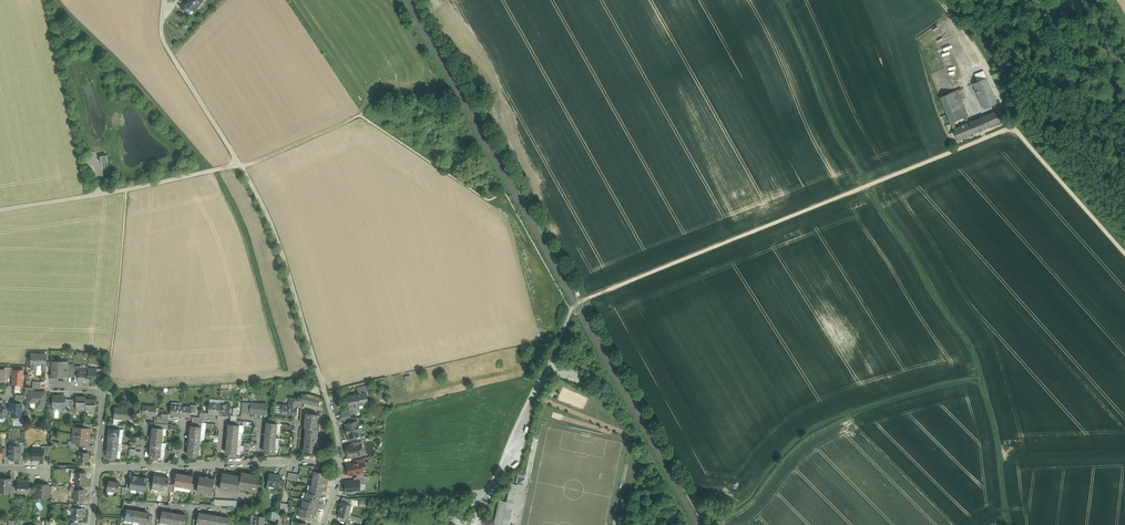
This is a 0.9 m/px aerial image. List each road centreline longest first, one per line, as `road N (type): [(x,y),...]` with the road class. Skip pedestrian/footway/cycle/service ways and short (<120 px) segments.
road 1 (unclassified): [(451,524),(492,485),(572,309),(606,291),(1012,127),(1124,253)]
road 2 (residential): [(0,210),(240,164)]
road 3 (unclassified): [(240,164),(165,45),(164,0)]
road 4 (residential): [(240,164),(271,222),(301,322)]
road 5 (residential): [(339,459),(301,322)]
road 6 (track): [(242,168),(361,116)]
road 7 (residential): [(55,383),(105,391),(97,468)]

